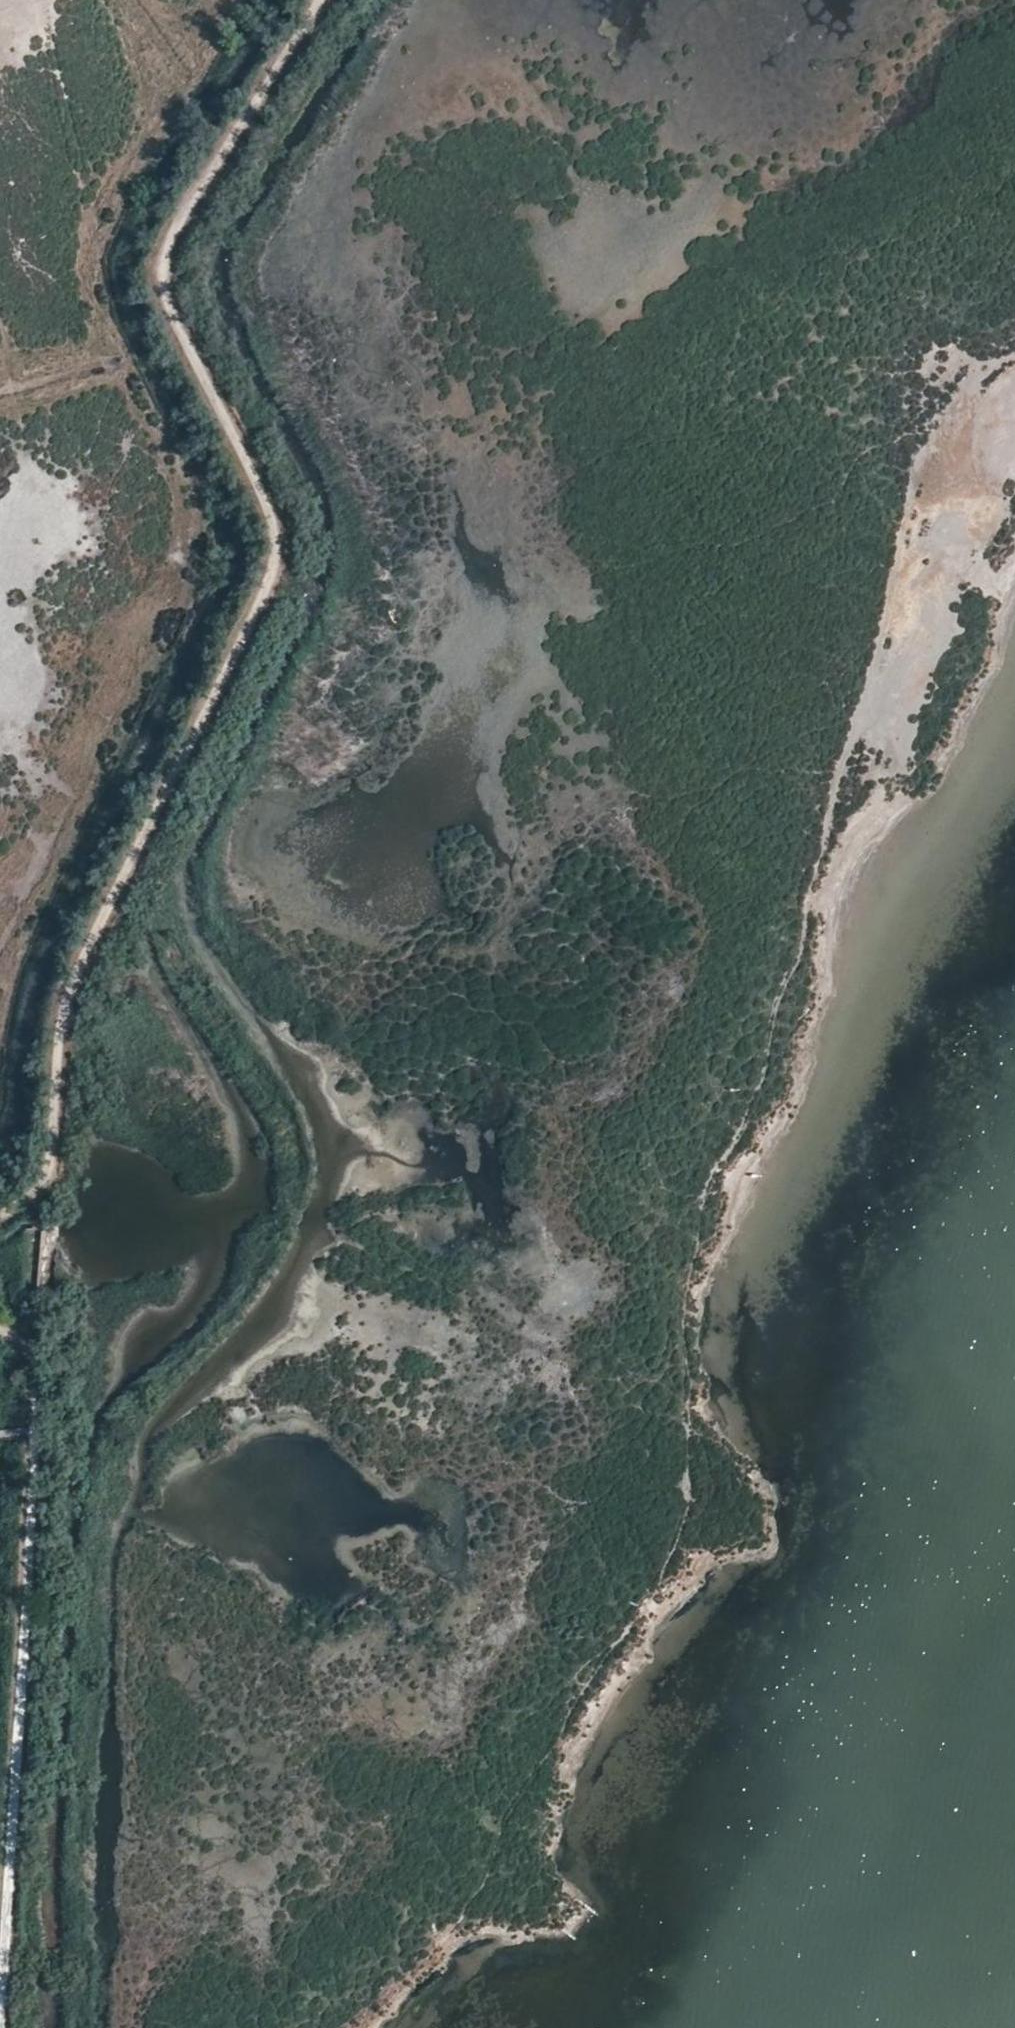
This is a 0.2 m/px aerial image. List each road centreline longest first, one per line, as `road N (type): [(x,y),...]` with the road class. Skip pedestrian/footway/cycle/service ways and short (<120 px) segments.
road 1 (track): [(0,1216),(48,1175),(63,1016),(86,951),(279,555),(262,494),(162,287),(160,255),(181,208),(315,0)]
road 2 (track): [(1,2027),(37,1430)]

